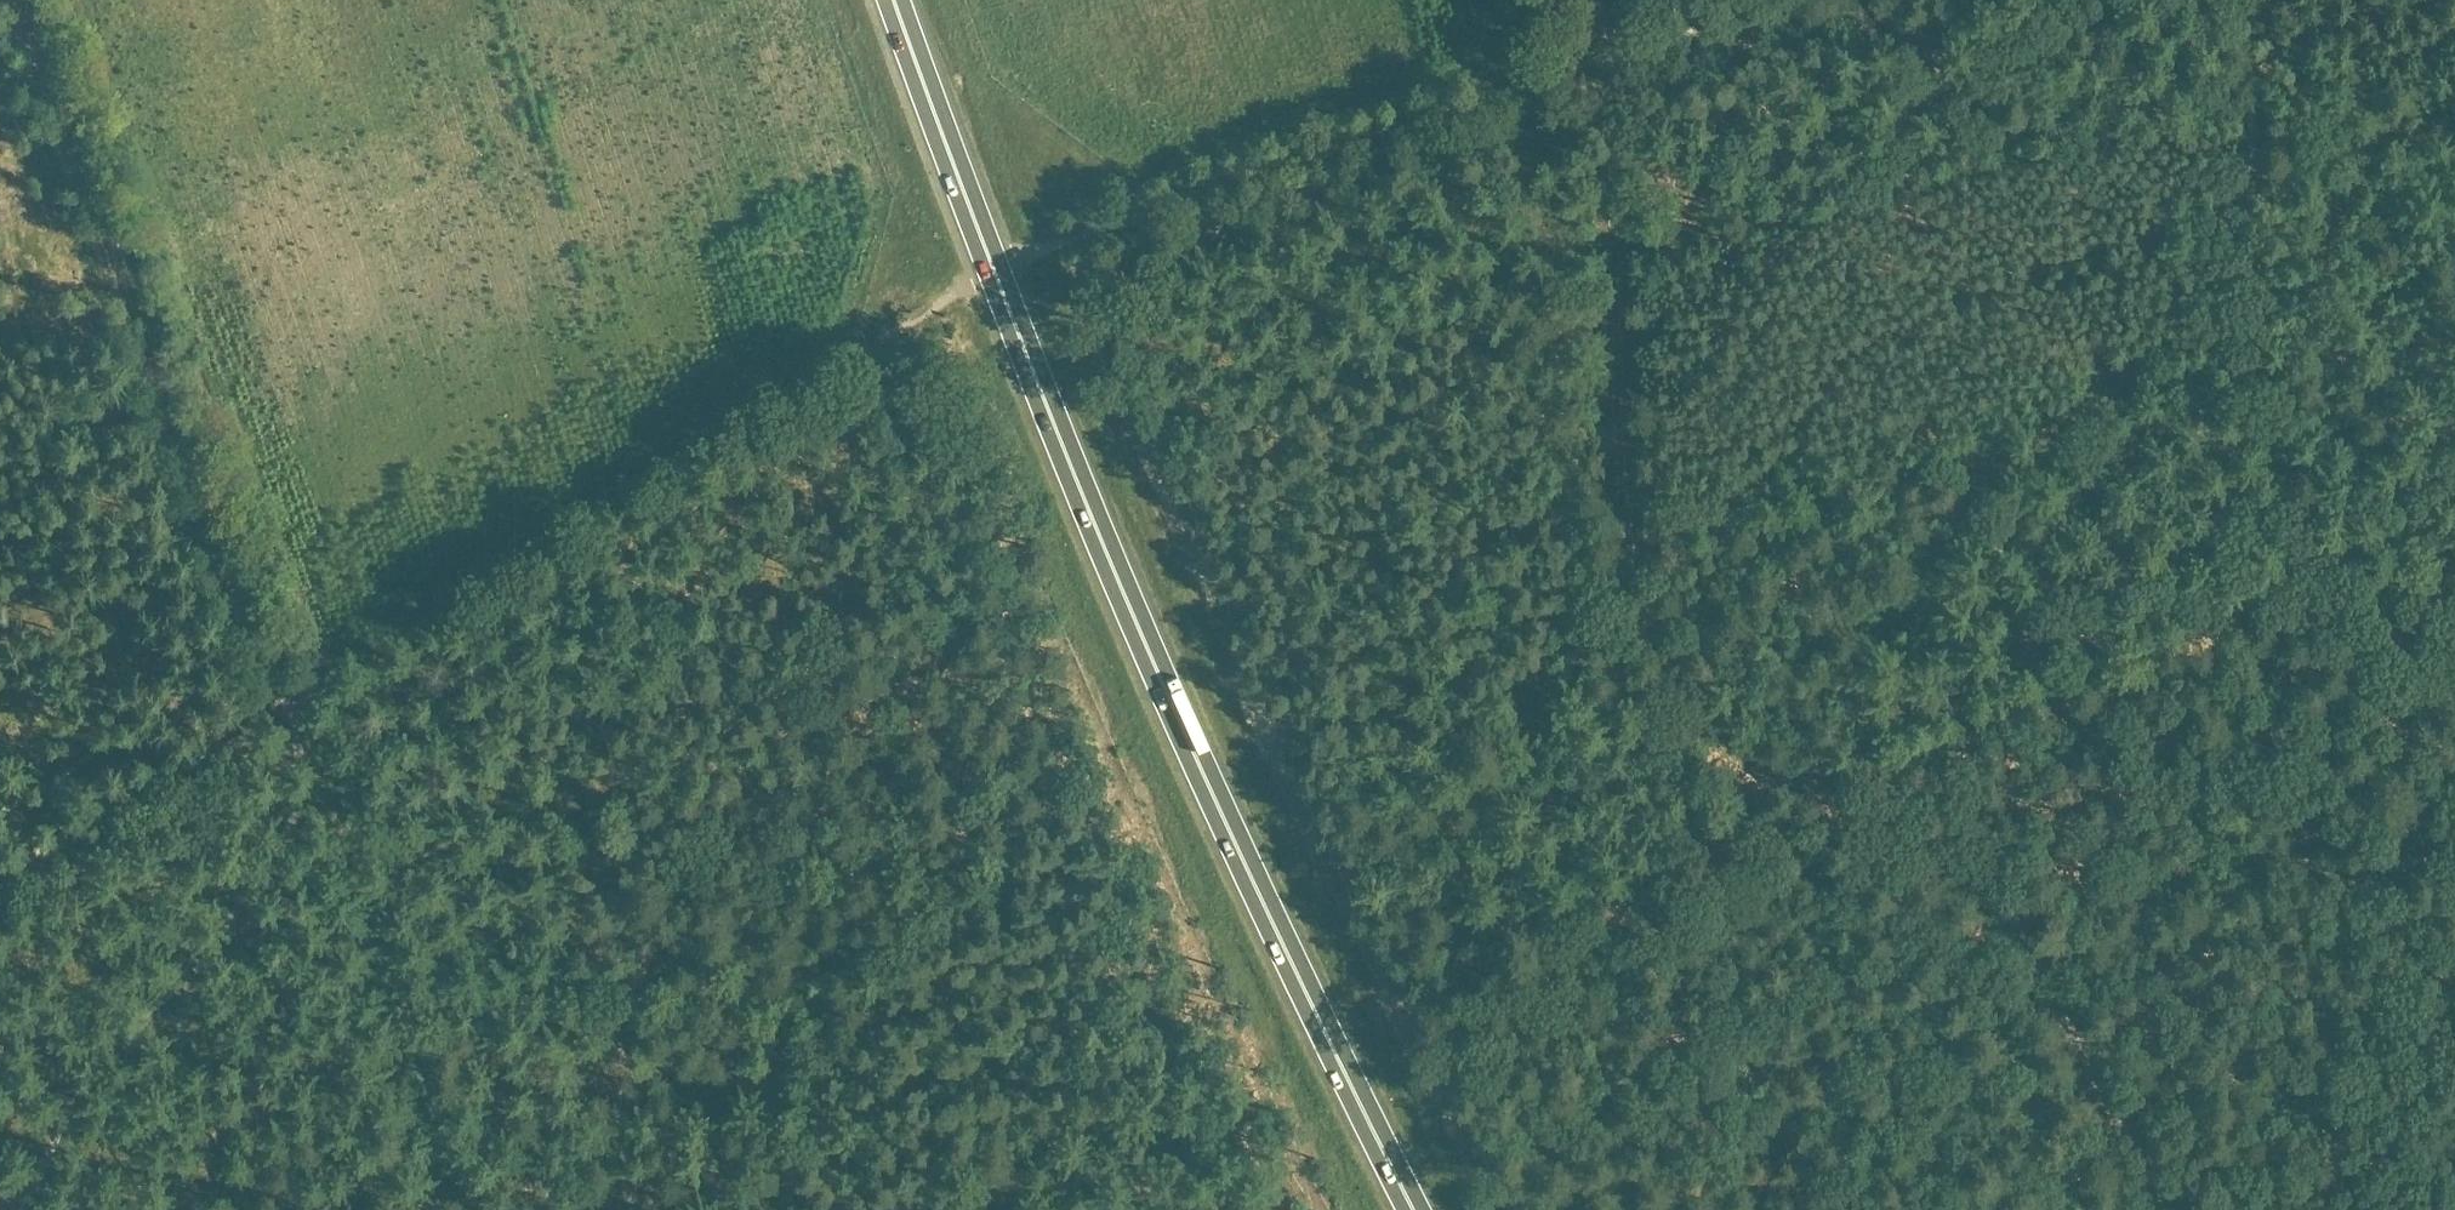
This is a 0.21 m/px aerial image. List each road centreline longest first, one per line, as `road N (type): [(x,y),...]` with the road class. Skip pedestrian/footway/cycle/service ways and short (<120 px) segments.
road 1 (track): [(2183,1209),(2032,934),(1971,848),(1747,721),(1678,662),(1637,595),(1610,507),(1587,0)]
road 2 (trunk): [(1417,1209),(1173,705),(894,0)]
road 3 (track): [(1780,0),(1058,248),(883,326)]
road 4 (track): [(883,326),(362,651)]
road 5 (track): [(298,745),(393,1005),(487,1209)]
road 6 (track): [(134,340),(267,706)]
road 7 (track): [(10,0),(134,340)]
road 8 (track): [(258,709),(0,870)]

